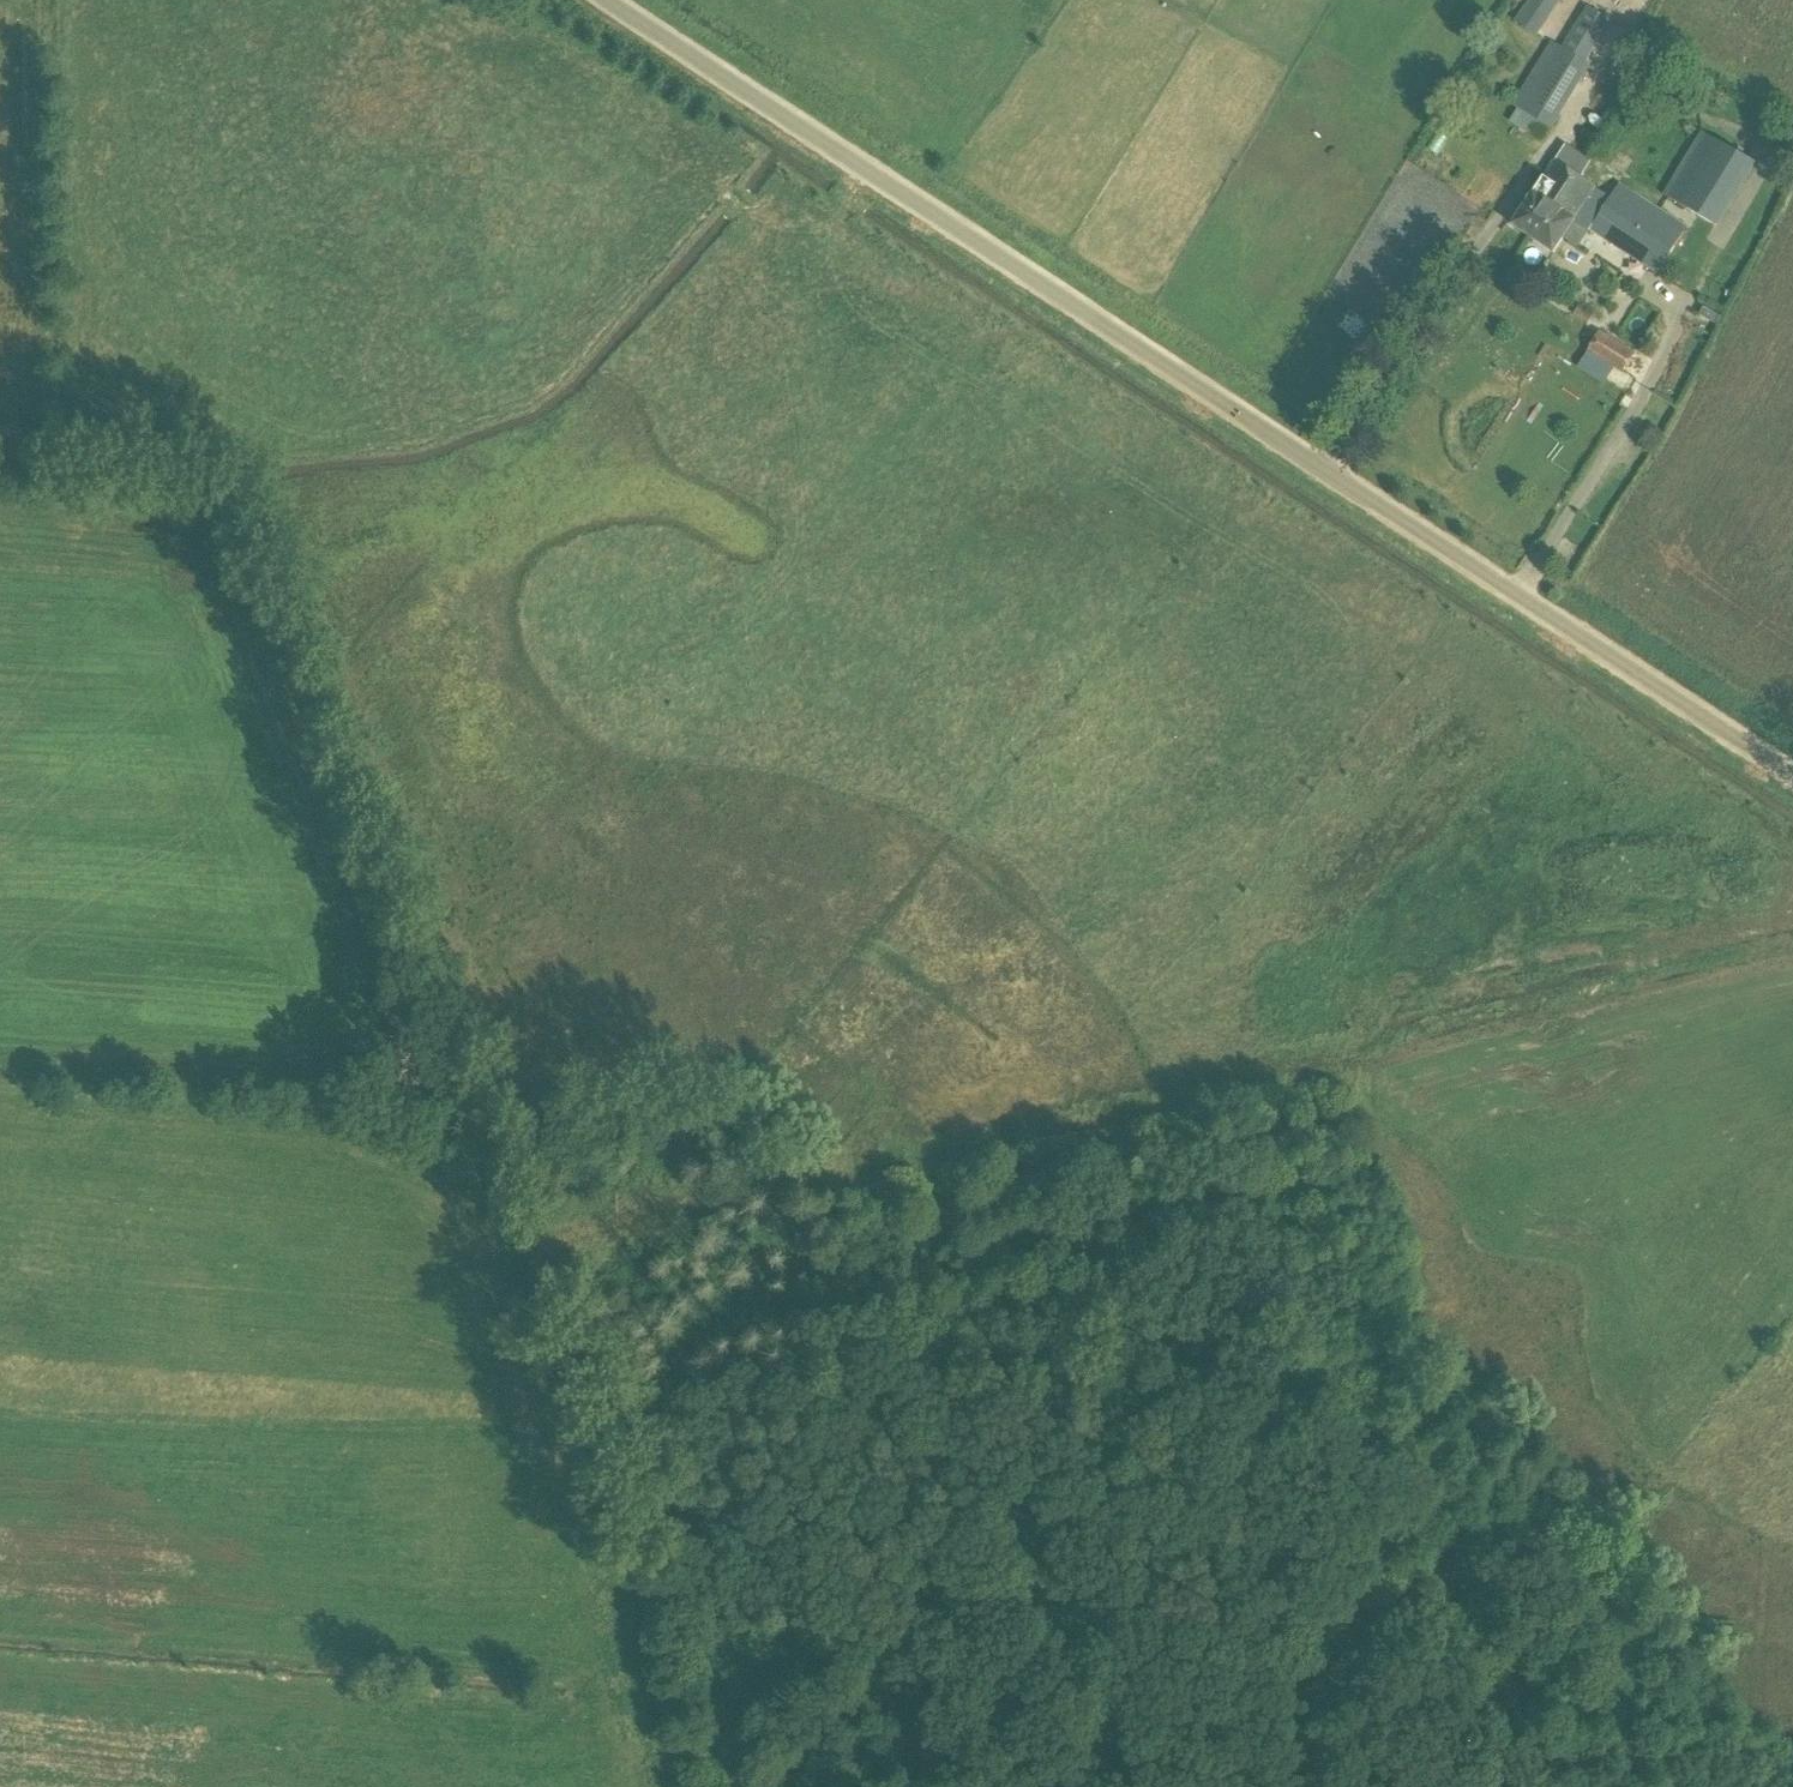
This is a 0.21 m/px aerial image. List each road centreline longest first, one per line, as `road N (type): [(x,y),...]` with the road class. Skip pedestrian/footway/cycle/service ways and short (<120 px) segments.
road 1 (unclassified): [(1792,776),(607,0)]
road 2 (track): [(743,1786),(718,1664),(689,1638),(636,1630)]

